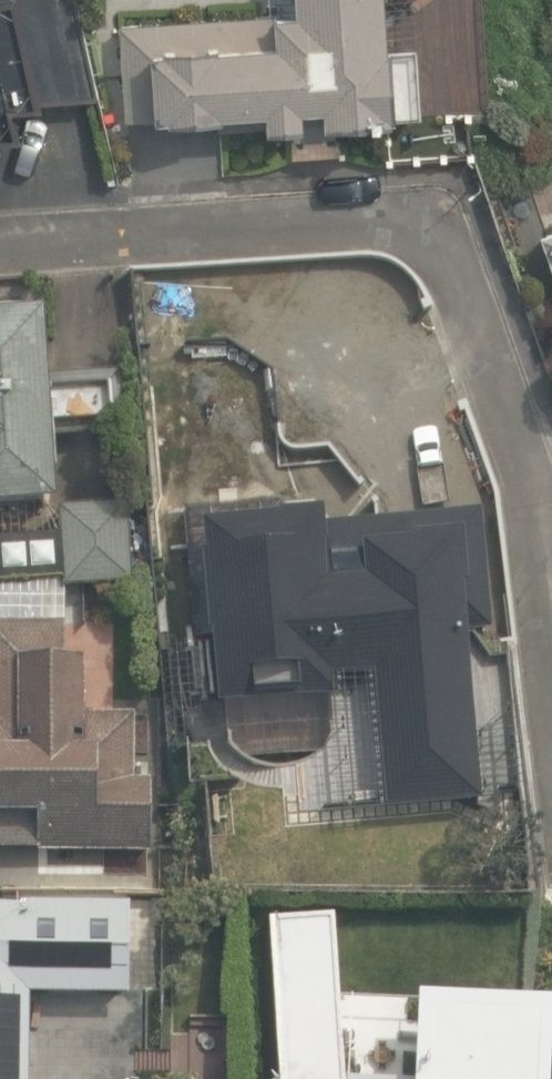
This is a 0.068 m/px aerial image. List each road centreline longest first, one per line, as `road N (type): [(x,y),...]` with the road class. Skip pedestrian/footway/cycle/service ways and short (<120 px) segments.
road 1 (residential): [(0,236),(321,213),(400,216),(453,284),(524,491),(551,718)]

